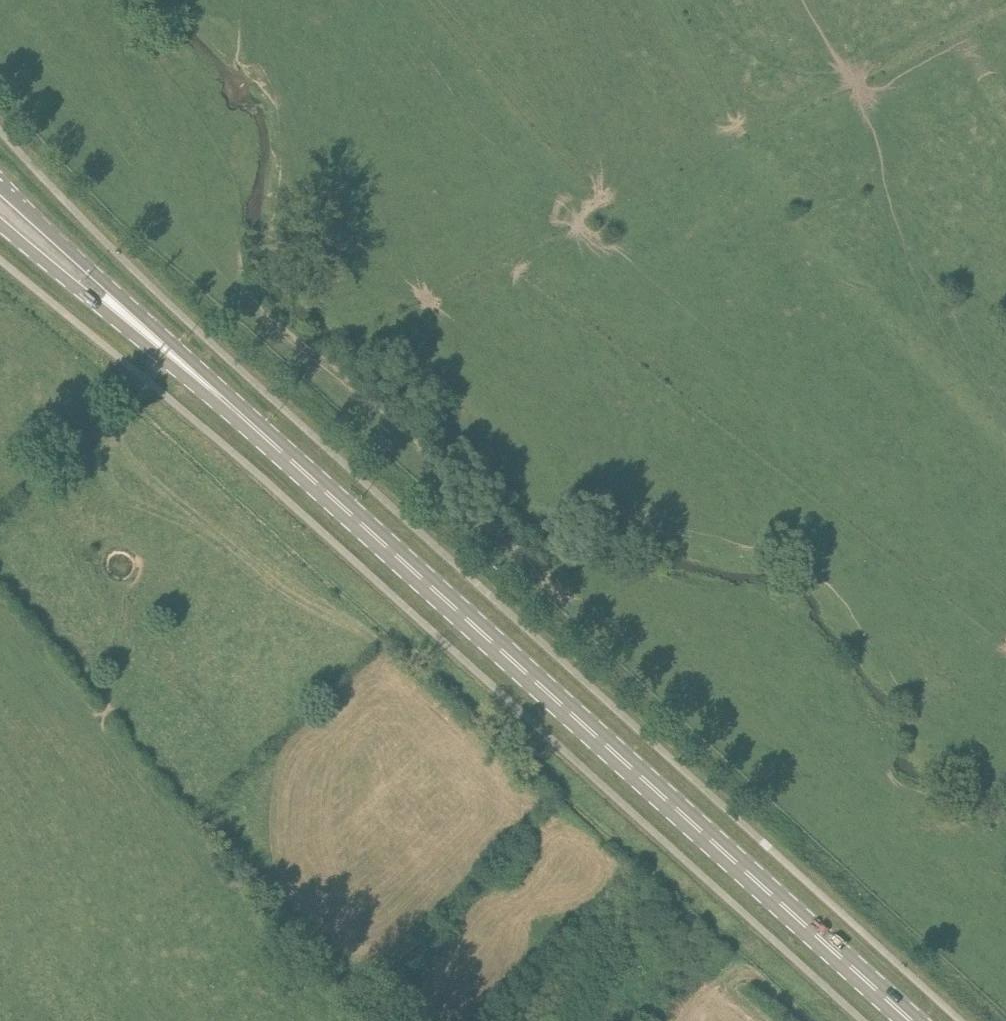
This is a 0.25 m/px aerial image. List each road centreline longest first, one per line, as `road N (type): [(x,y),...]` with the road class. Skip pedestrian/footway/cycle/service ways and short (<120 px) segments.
road 1 (primary): [(912,1020),(222,398)]
road 2 (primary): [(222,398),(213,379),(0,183)]
road 3 (primary): [(0,225),(200,391),(222,398)]

